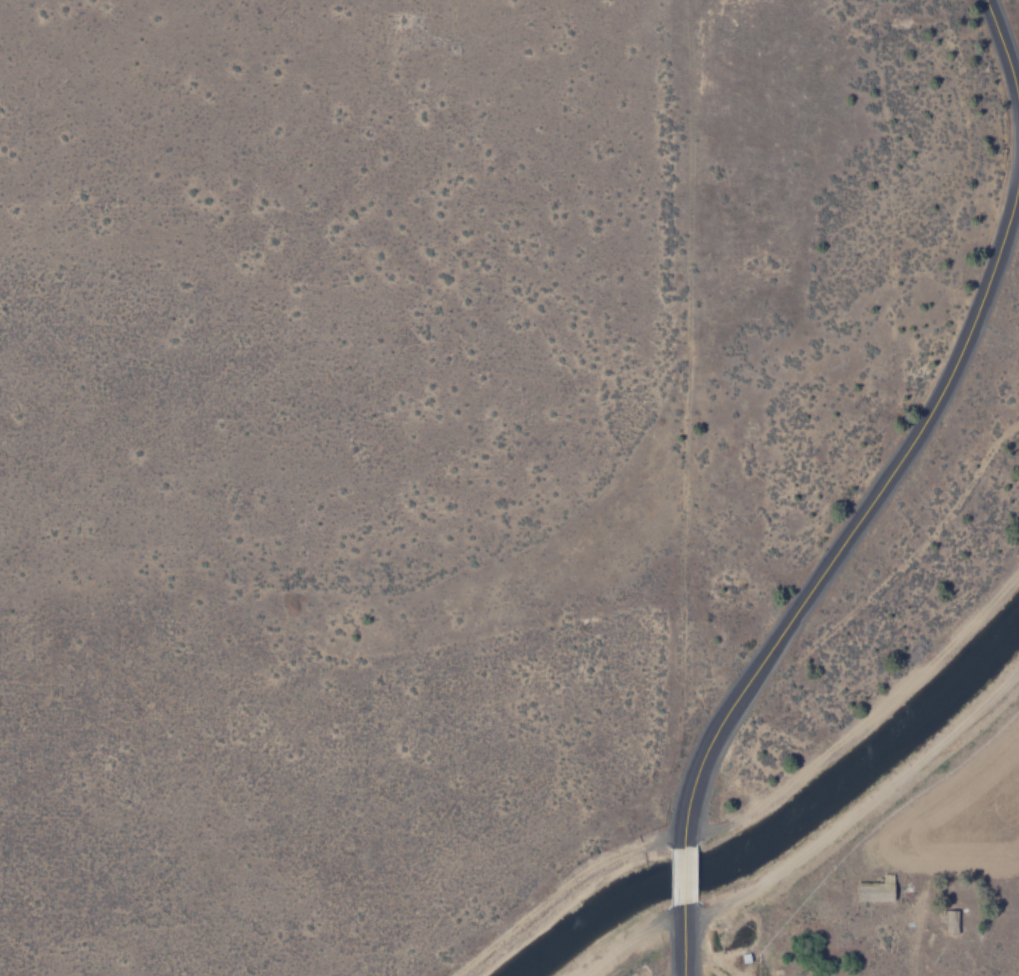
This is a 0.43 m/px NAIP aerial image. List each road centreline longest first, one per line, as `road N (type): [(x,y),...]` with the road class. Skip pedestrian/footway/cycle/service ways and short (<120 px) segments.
road 1 (tertiary): [(682,845),(694,772),(721,715),(889,478),(945,383),(989,279),(1018,169)]
road 2 (track): [(683,924),(761,885),(884,801),(1018,670)]
road 3 (tertiary): [(1018,117),(984,0)]

